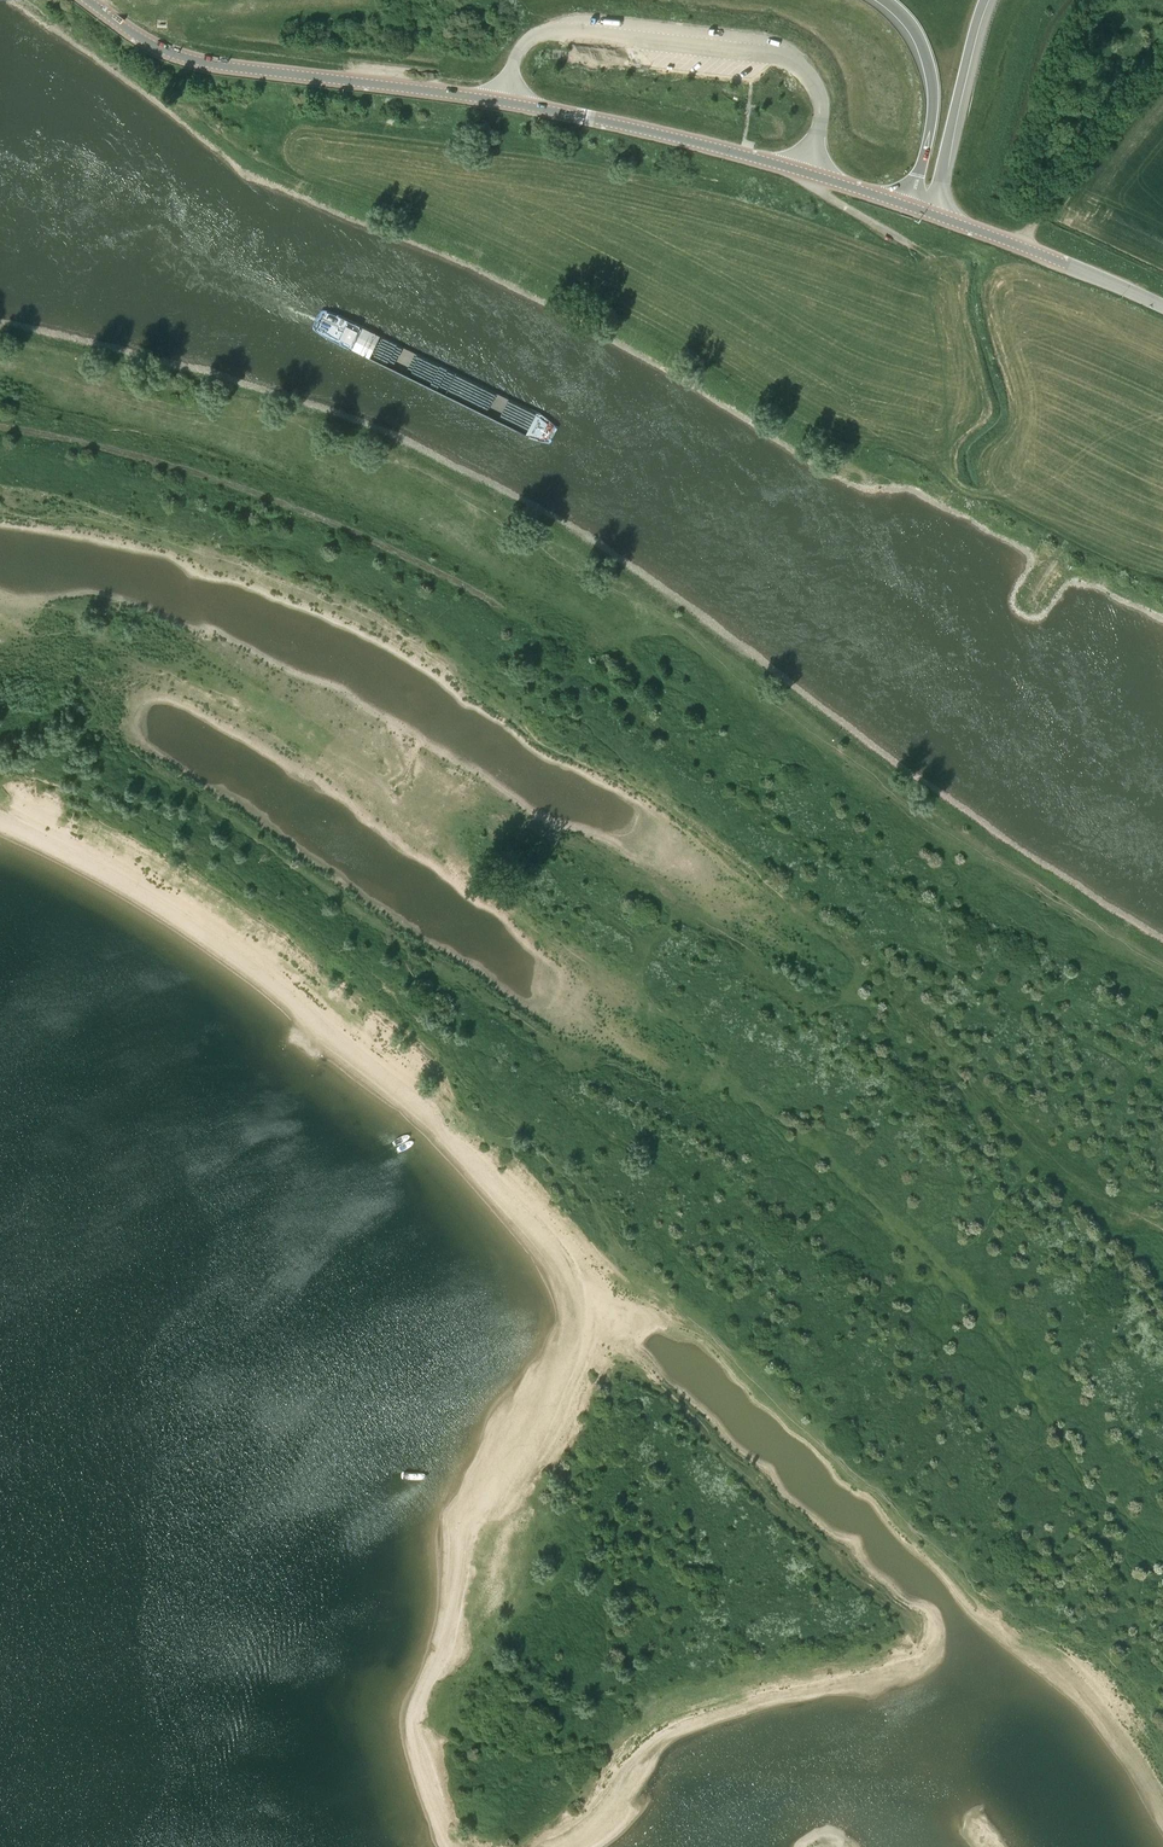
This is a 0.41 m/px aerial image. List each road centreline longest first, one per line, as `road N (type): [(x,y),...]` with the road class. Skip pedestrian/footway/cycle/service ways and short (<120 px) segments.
road 1 (unclassified): [(808,173),(820,94),(802,68),(779,56),(541,33),(520,50),(501,100)]
road 2 (secondary): [(501,100),(201,61),(154,46),(89,0)]
road 3 (secondary): [(808,173),(501,100)]
road 4 (unclassified): [(1162,308),(933,214)]
road 5 (motorway): [(878,0),(921,45),(932,98),(907,205)]
road 6 (motorway): [(933,214),(981,0)]
road 7 (track): [(910,244),(808,173)]

